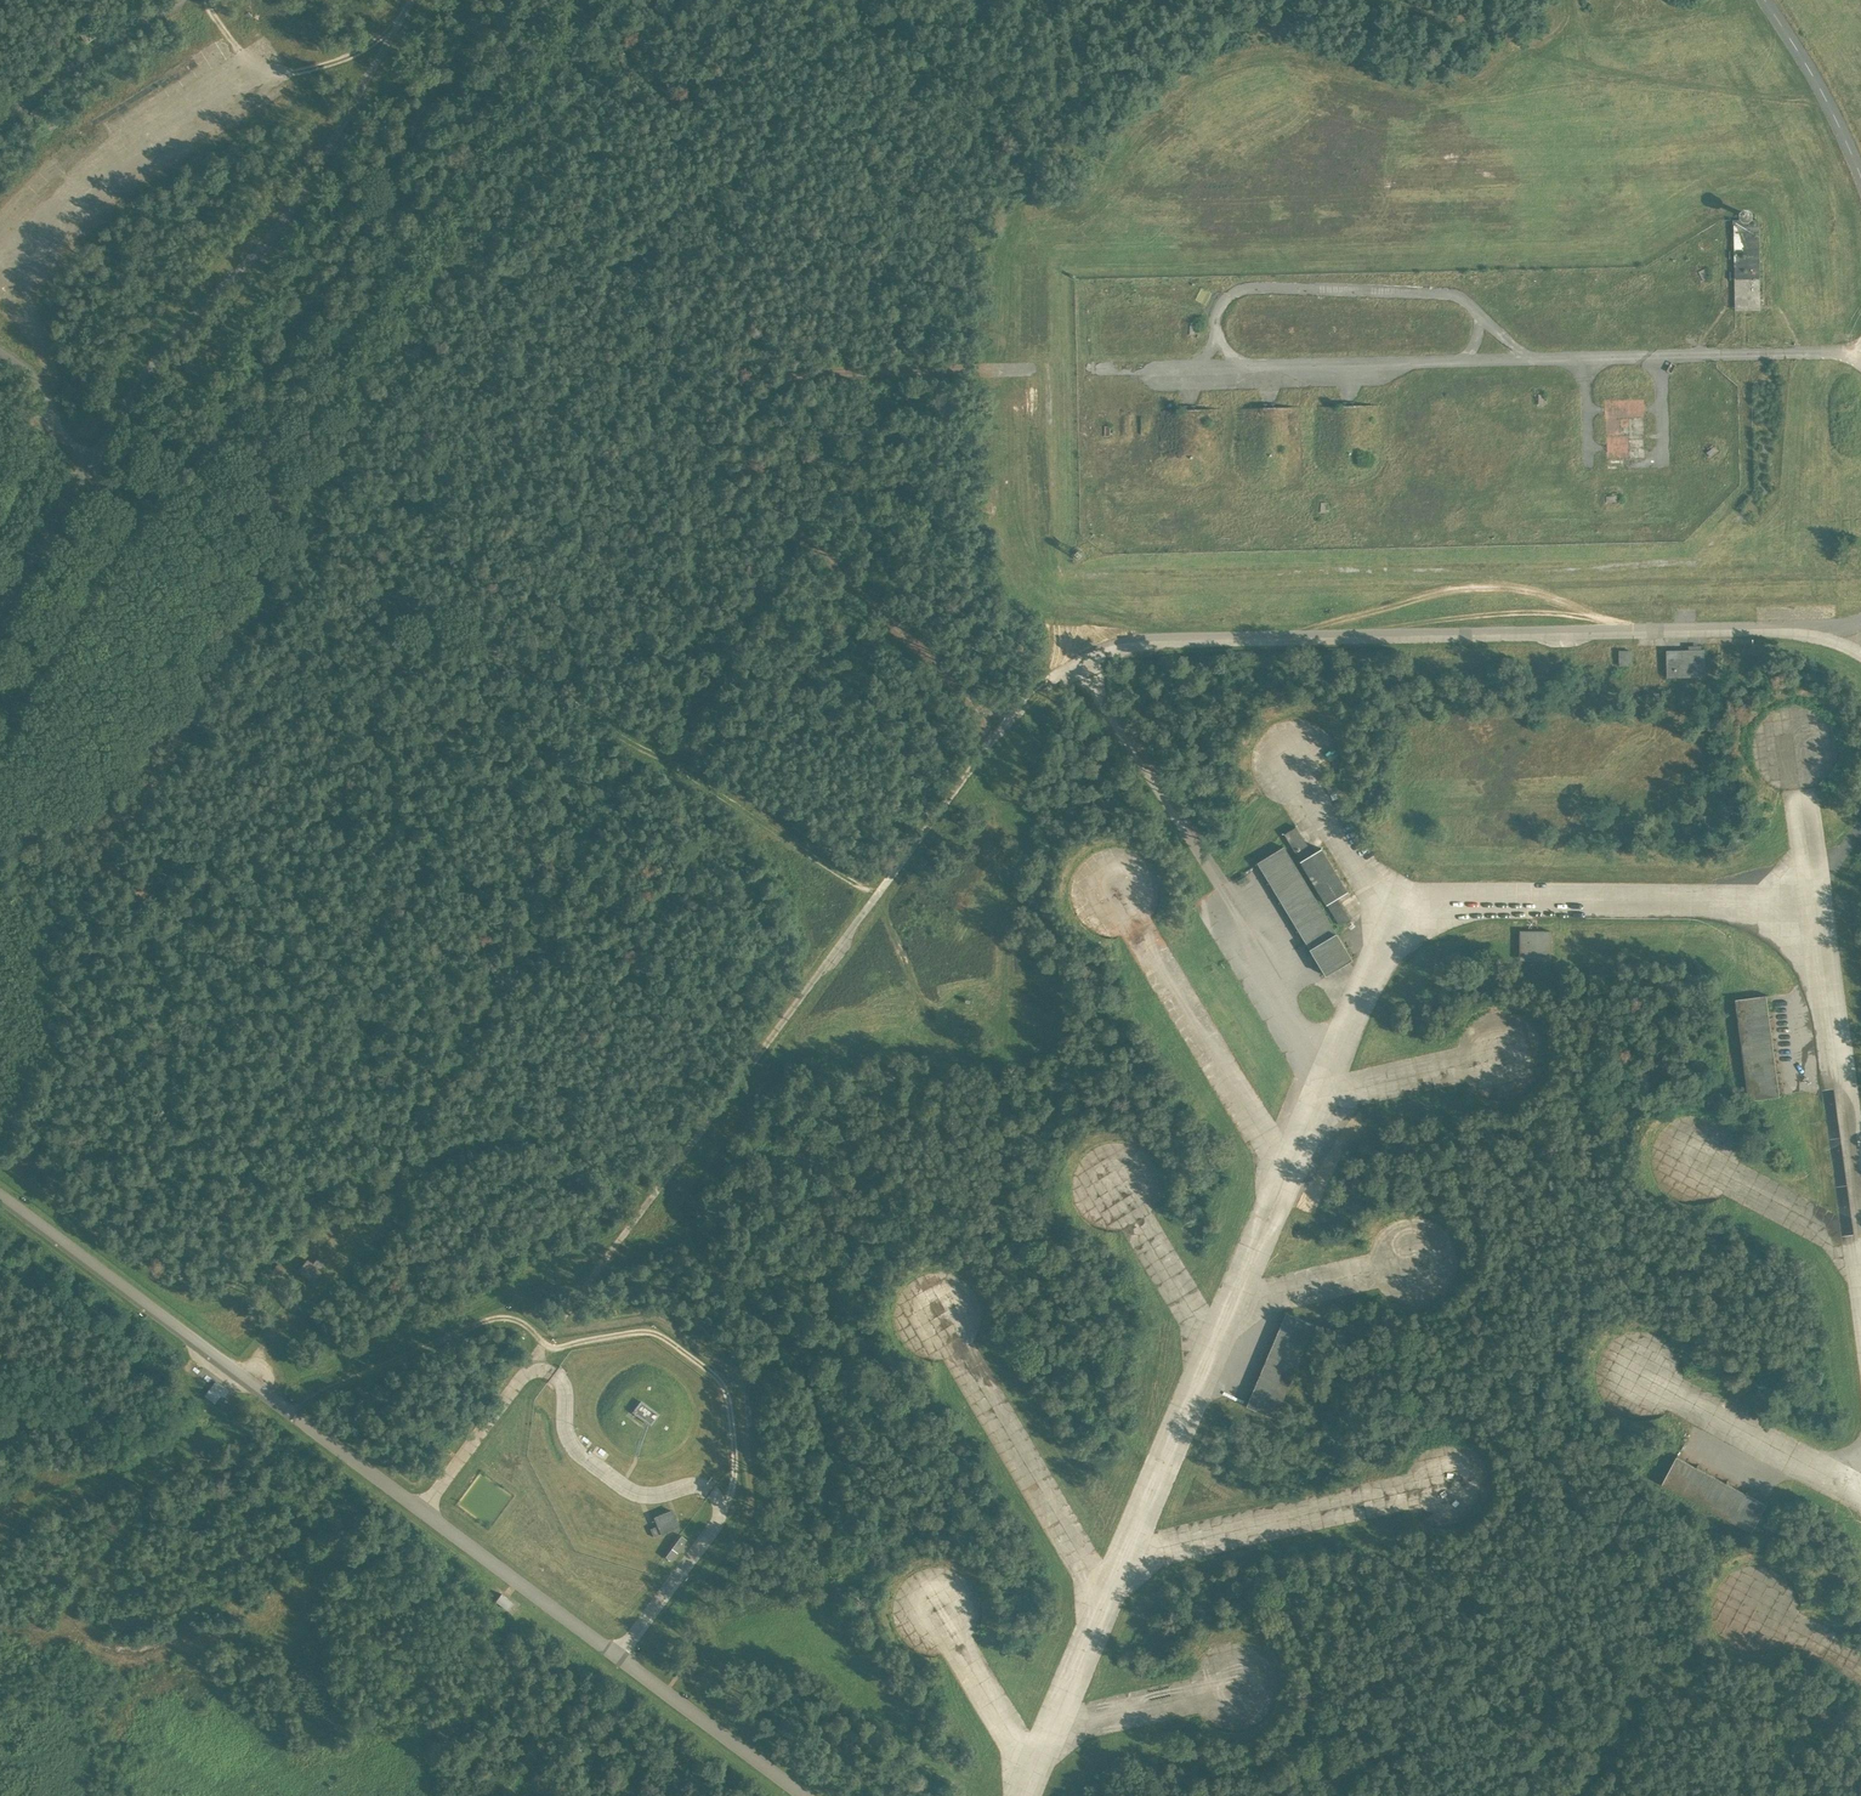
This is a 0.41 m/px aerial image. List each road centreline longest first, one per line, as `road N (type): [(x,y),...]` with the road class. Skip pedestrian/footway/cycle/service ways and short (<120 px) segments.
road 1 (track): [(40,385),(25,293),(149,159),(248,94),(390,37)]
road 2 (track): [(179,0),(0,123)]
road 3 (track): [(91,462),(49,423),(40,385),(0,357)]

